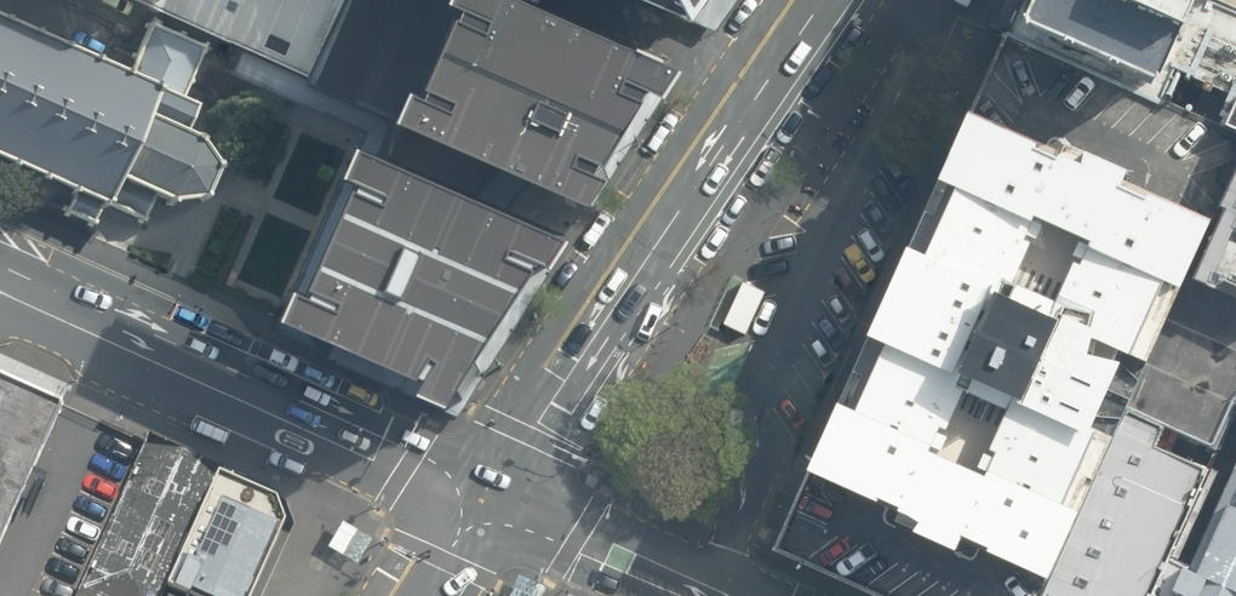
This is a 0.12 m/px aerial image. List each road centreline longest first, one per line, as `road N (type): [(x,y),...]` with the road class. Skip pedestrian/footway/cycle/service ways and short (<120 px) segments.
road 1 (secondary): [(803,0),(550,371),(474,497)]
road 2 (secondary): [(0,276),(474,497)]
road 3 (secondary): [(474,497),(710,595)]

